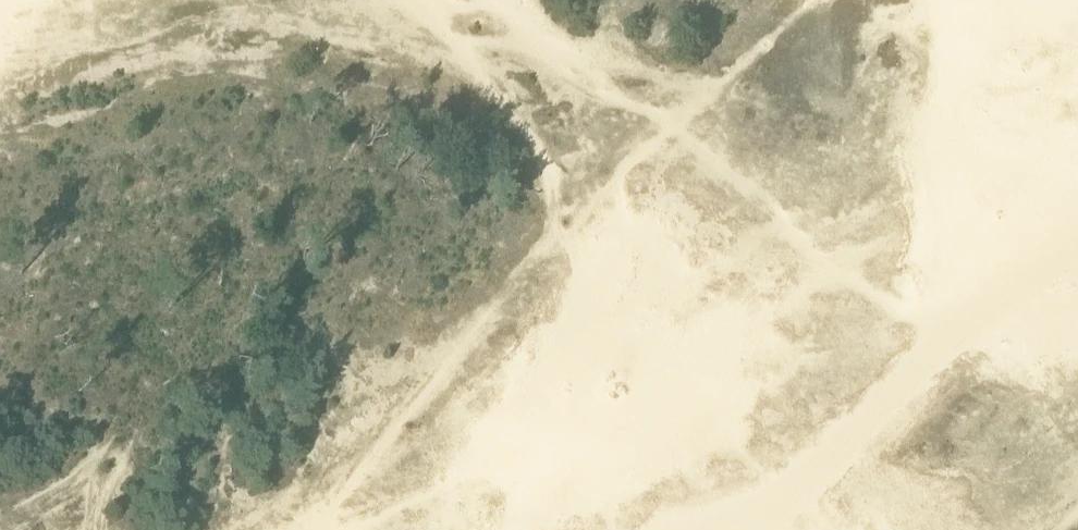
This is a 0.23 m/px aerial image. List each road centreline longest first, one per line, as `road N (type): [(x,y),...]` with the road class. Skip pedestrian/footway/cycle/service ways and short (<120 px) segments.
road 1 (track): [(1077,248),(932,352),(727,529)]

